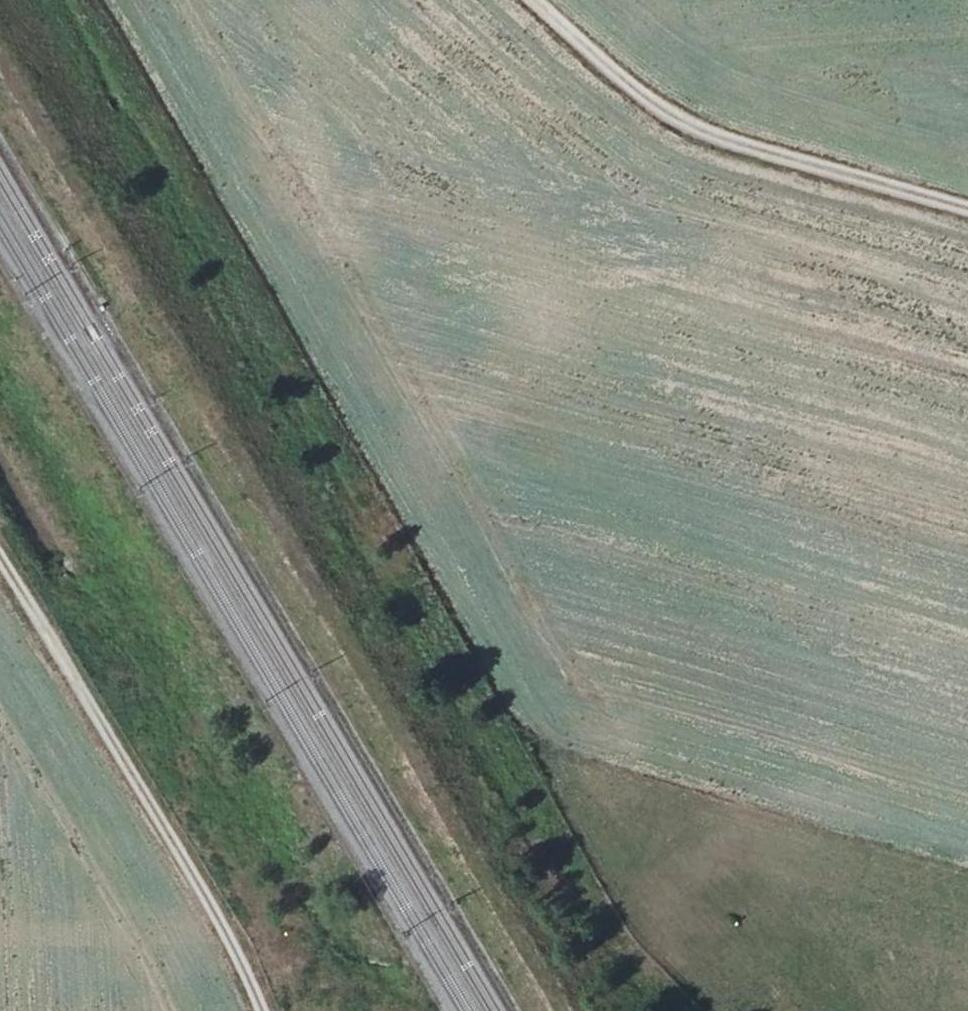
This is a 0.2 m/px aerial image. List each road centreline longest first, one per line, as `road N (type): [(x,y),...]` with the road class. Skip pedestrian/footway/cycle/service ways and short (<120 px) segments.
road 1 (track): [(261,1010),(198,880),(0,560)]
road 2 (track): [(533,0),(683,123),(967,208)]

